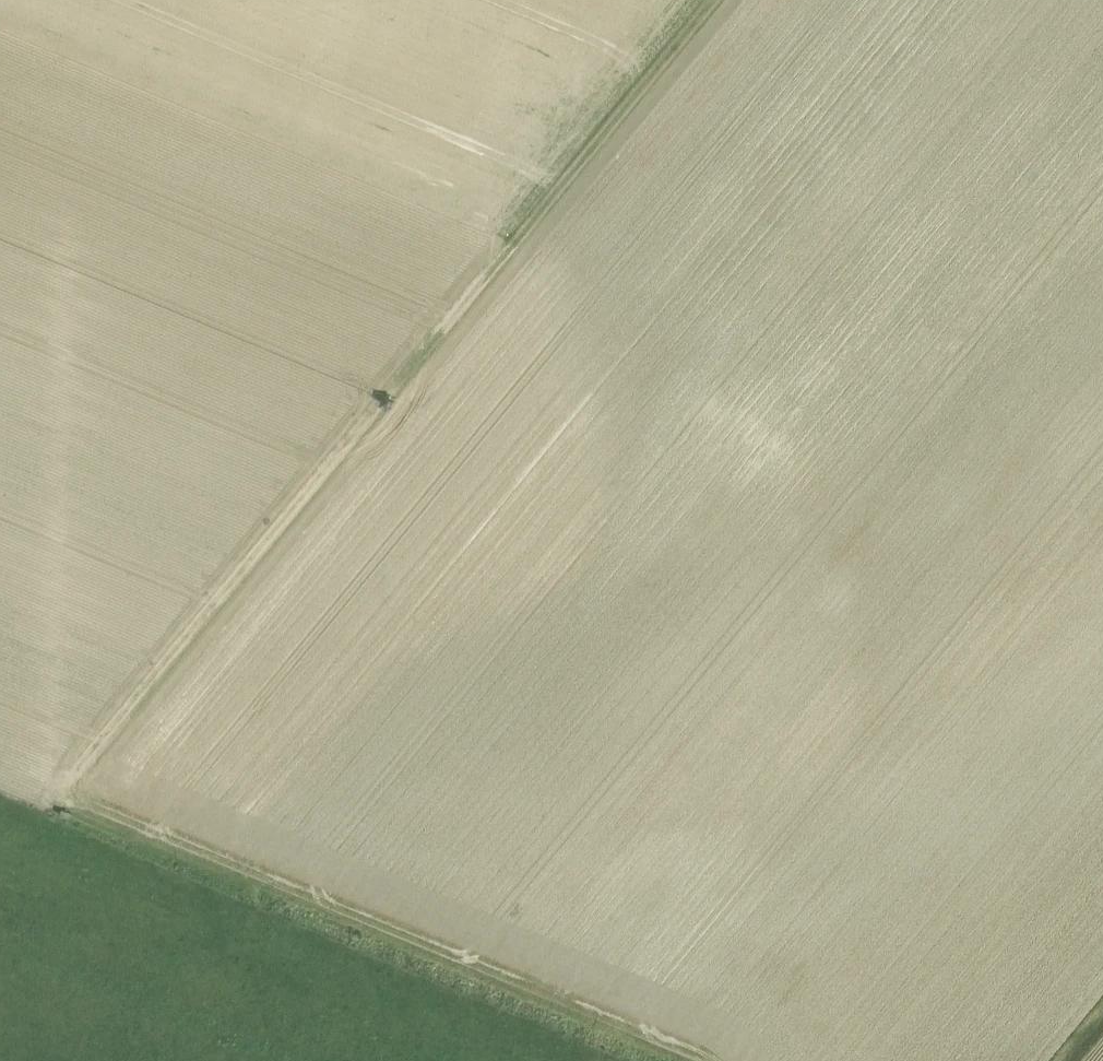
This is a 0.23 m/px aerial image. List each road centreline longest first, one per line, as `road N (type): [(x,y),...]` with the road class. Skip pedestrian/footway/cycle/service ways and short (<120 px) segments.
road 1 (track): [(717,0),(524,232)]

